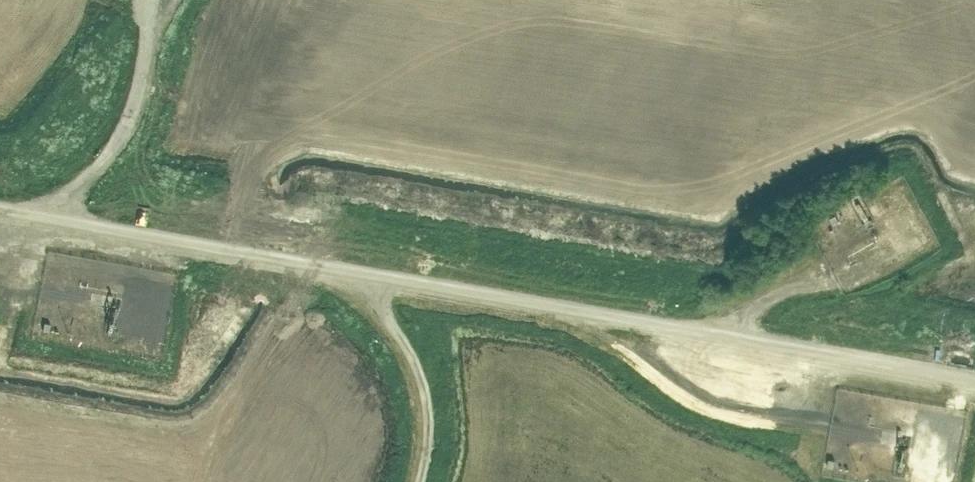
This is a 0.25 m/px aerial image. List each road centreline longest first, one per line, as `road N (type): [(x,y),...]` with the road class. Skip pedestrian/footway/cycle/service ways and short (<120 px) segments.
road 1 (track): [(0,206),(974,376)]
road 2 (track): [(564,303),(723,407),(876,436)]
road 3 (track): [(39,213),(89,178),(123,134),(141,91),(158,0)]
road 4 (track): [(357,267),(427,400),(420,481)]
road 5 (track): [(714,330),(880,253)]

